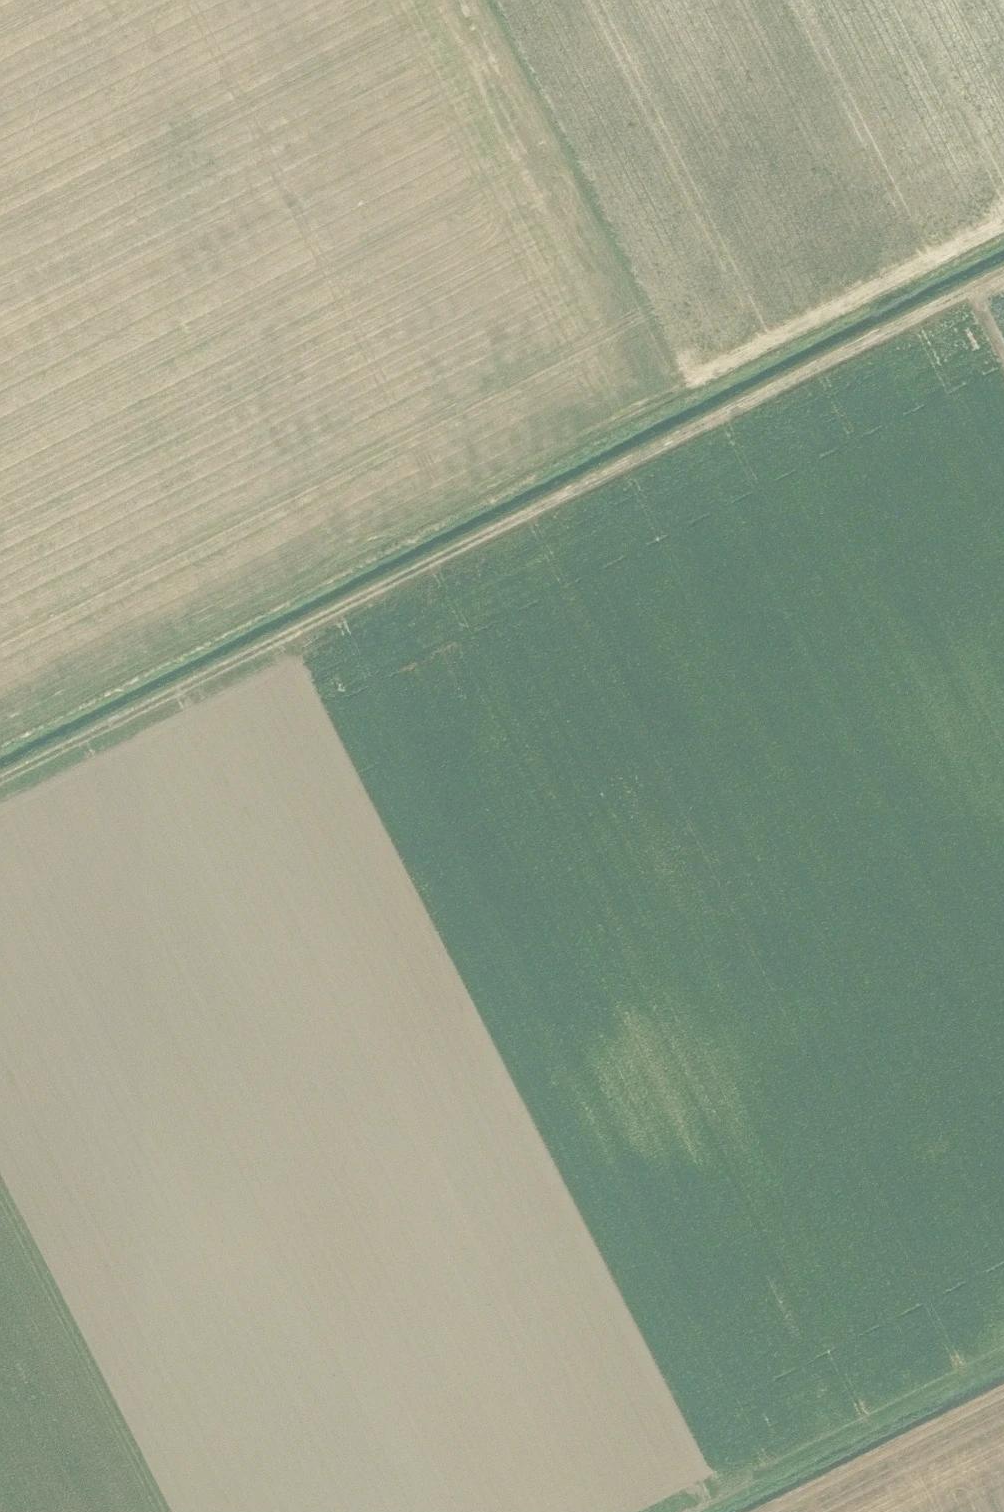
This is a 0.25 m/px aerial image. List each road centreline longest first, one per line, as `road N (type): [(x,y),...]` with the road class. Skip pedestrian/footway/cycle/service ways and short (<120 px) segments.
road 1 (track): [(0,775),(1003,275)]

